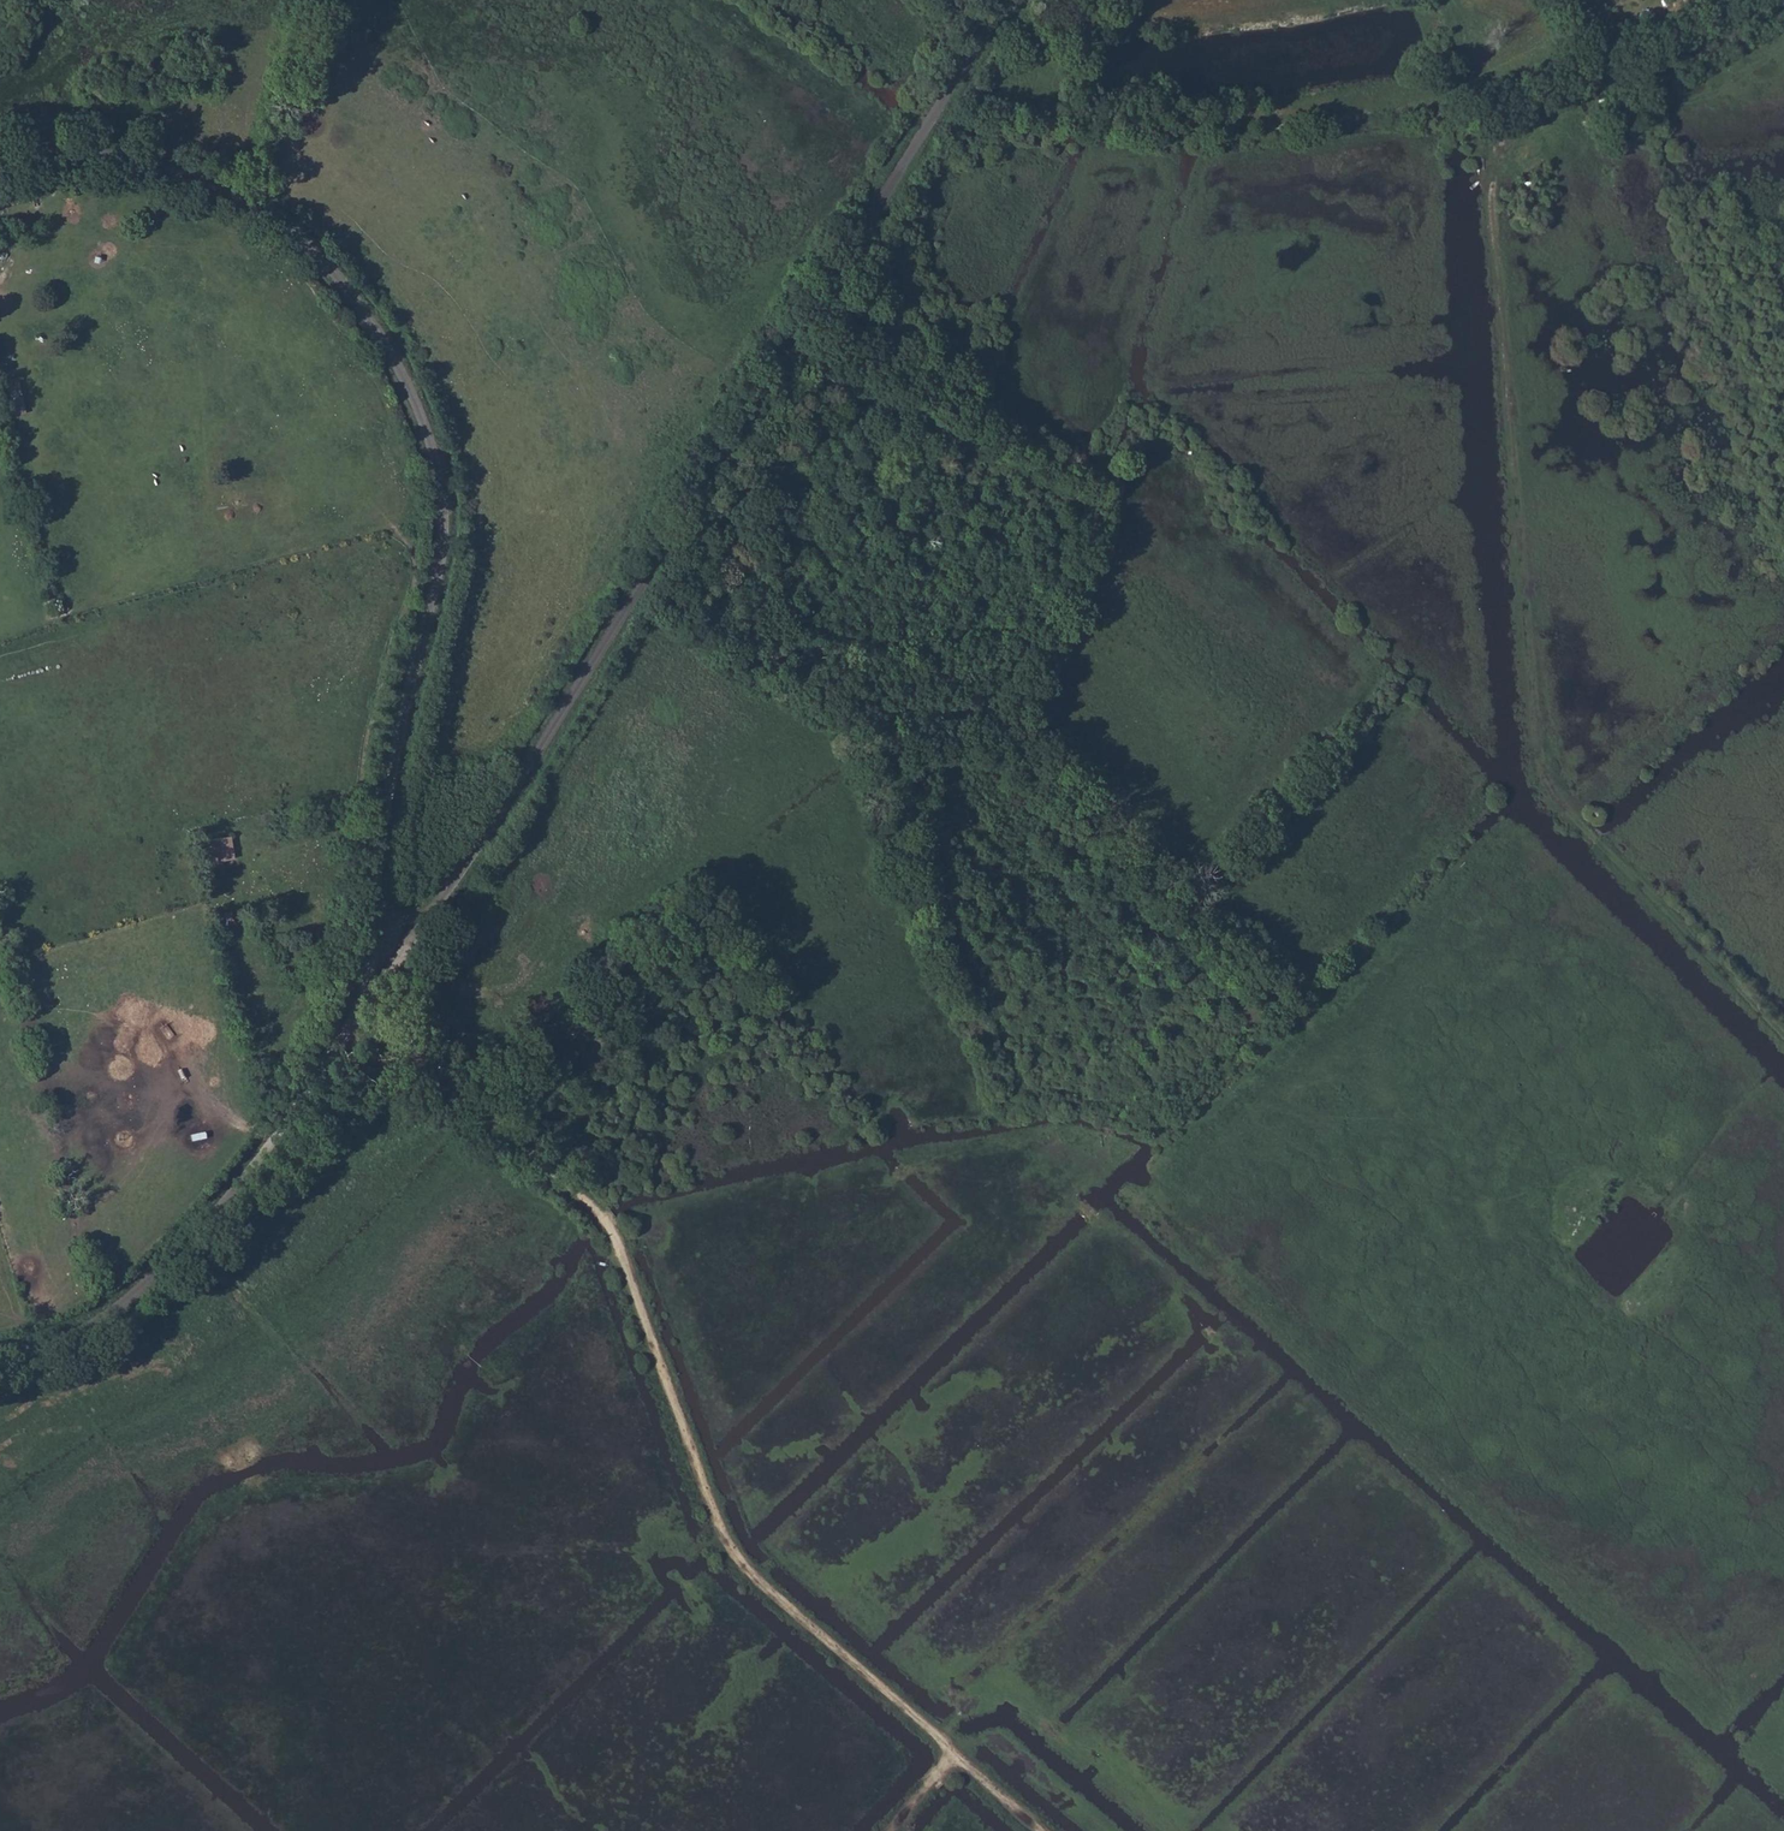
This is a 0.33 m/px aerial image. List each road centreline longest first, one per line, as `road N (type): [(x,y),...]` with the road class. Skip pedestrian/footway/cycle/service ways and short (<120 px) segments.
road 1 (unclassified): [(1017,0),(947,92),(409,955)]
road 2 (unclassified): [(409,955),(384,913),(376,846),(444,524),(434,454),(398,366),(326,265),(246,198),(123,157),(41,152),(0,163)]
road 3 (track): [(366,1019),(598,1212),(635,1291),(724,1541),(756,1581),(955,1756)]
road 4 (unclassified): [(409,955),(251,1184),(126,1303),(0,1358)]

